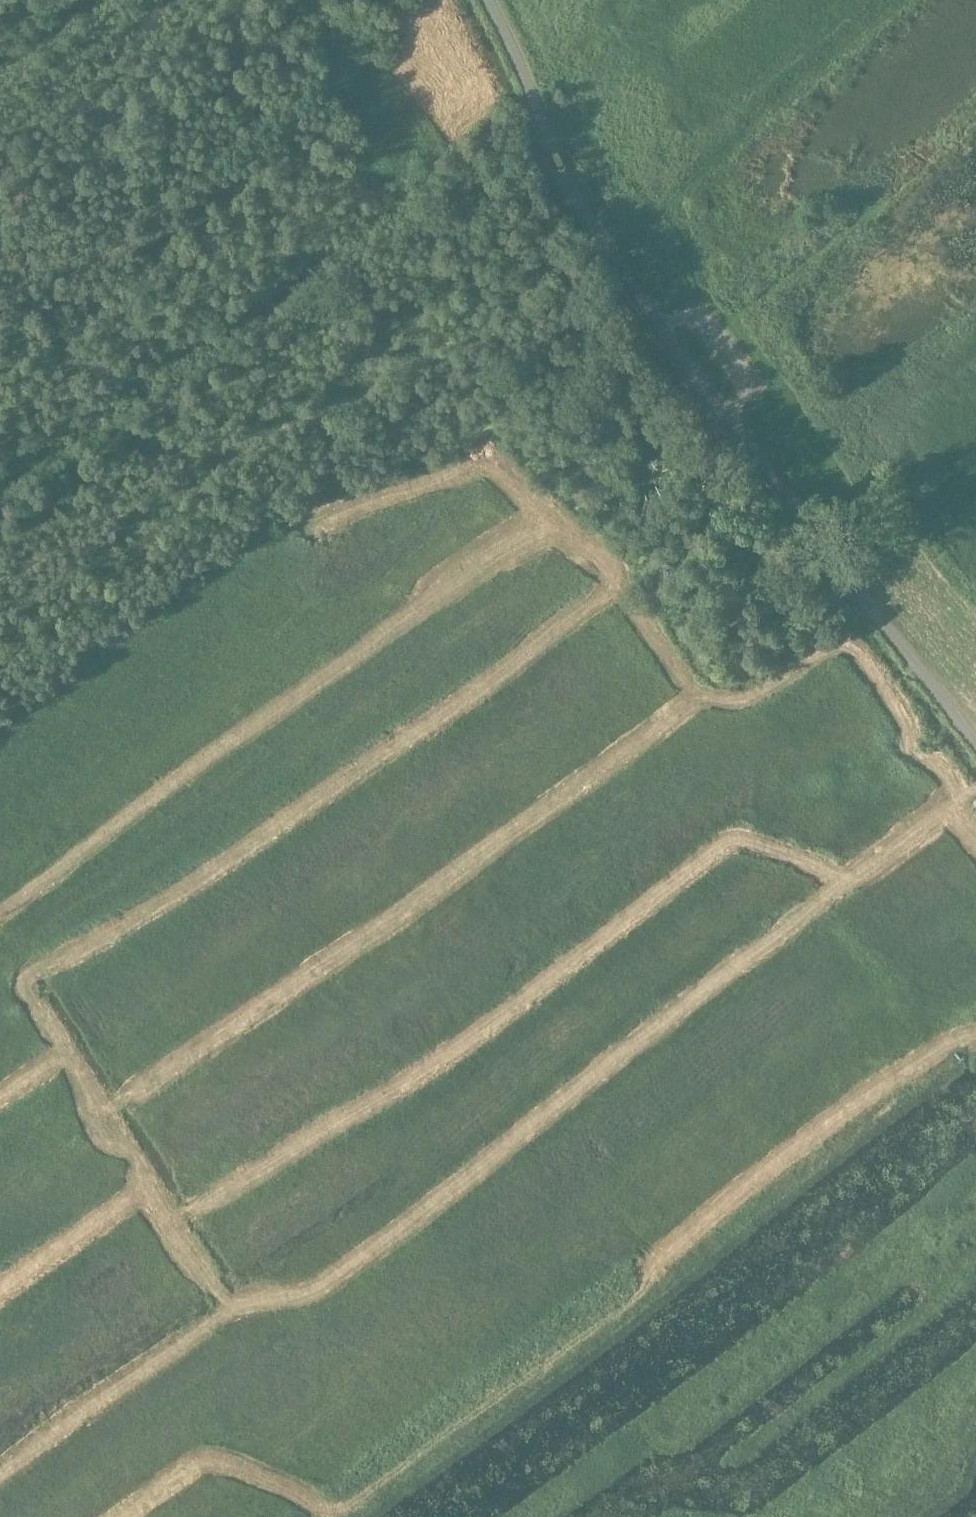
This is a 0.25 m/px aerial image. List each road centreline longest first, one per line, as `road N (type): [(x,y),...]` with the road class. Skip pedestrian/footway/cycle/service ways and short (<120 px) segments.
road 1 (tertiary): [(975,742),(675,353),(574,196),(487,0)]

